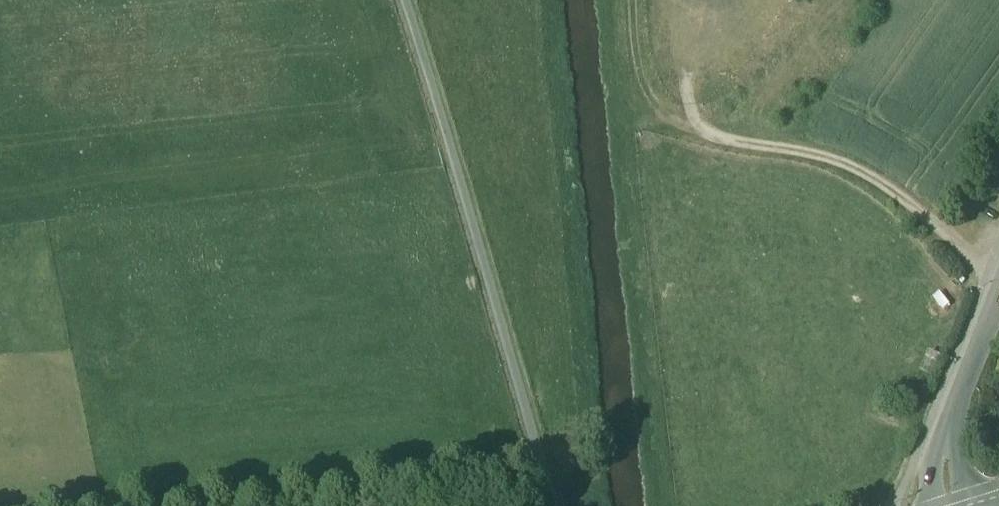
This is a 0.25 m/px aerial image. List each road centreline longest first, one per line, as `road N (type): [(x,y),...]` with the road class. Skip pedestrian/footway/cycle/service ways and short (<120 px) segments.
road 1 (track): [(545,480),(398,0)]
road 2 (track): [(998,279),(861,170),(724,139),(696,117)]

